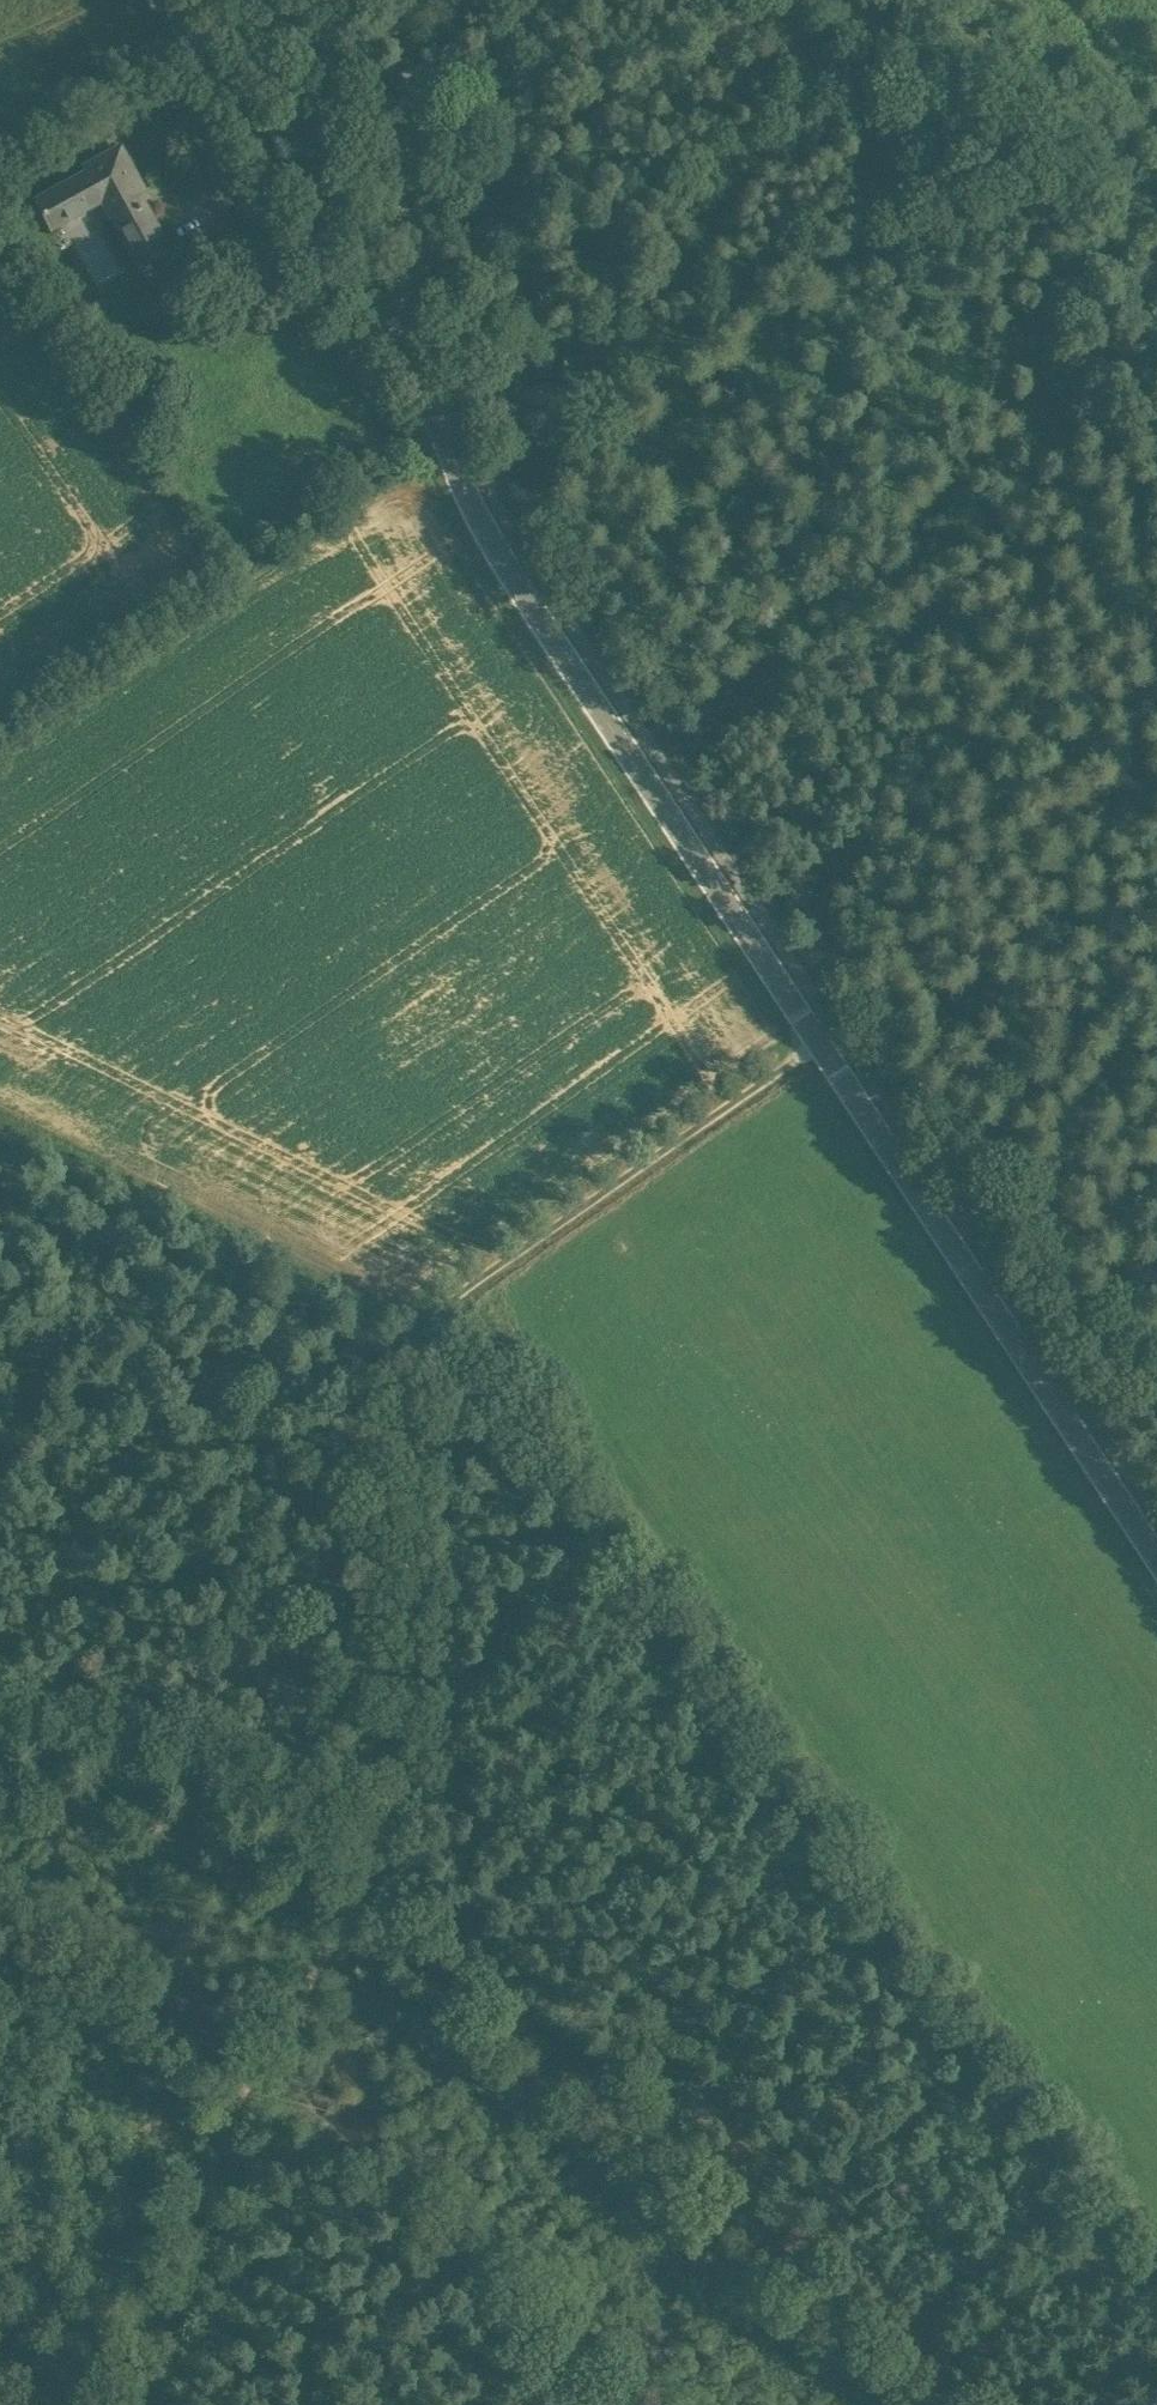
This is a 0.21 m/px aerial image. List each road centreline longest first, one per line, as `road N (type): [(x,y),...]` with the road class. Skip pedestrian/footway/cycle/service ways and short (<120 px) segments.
road 1 (unclassified): [(1156,1560),(492,539),(427,399),(381,329)]
road 2 (track): [(135,2404),(235,2105),(313,1977),(376,1851),(392,1799)]
road 3 (track): [(392,1799),(408,1631),(410,1382),(418,1341),(444,1303)]
road 4 (track): [(819,1041),(444,1303)]
road 5 (track): [(0,1693),(392,1799)]
road 6 (unclassified): [(381,329),(162,0)]
road 7 (unclassified): [(381,329),(404,295),(411,0)]

